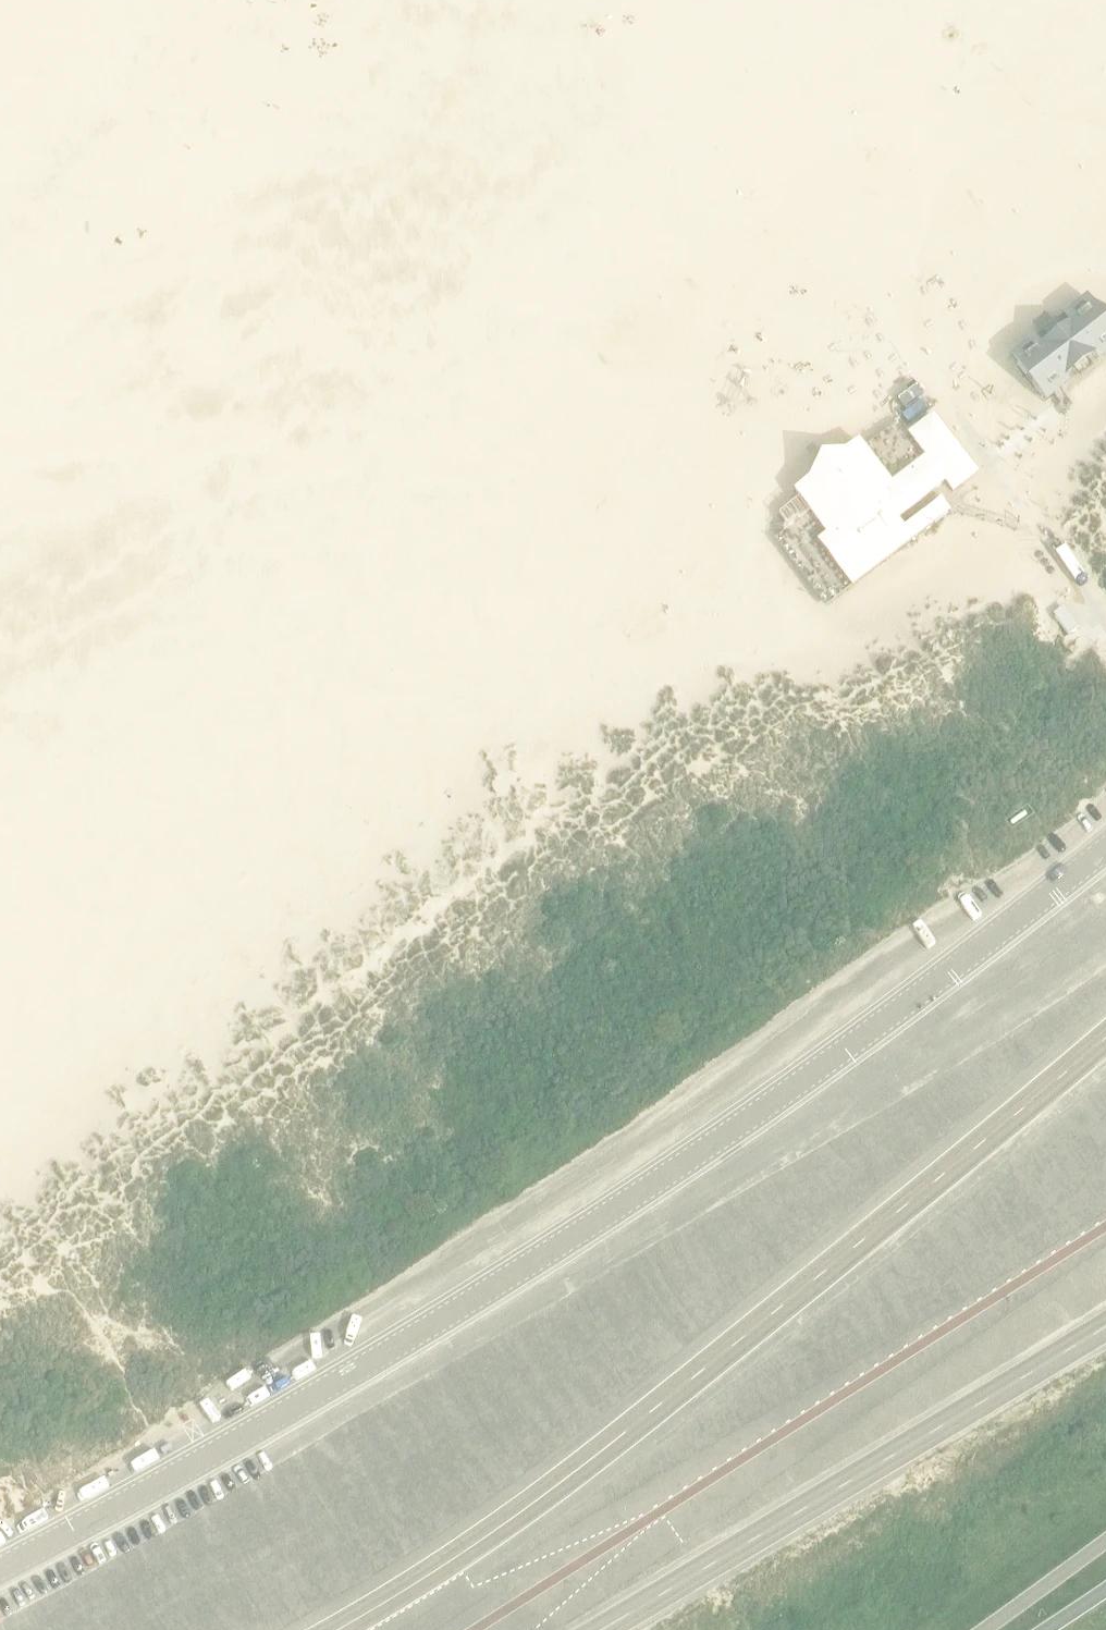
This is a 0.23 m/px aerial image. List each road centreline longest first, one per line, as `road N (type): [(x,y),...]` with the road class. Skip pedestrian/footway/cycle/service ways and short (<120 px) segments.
road 1 (unclassified): [(0,1564),(230,1444),(495,1288),(684,1159),(1105,843)]
road 2 (unclassified): [(337,1629),(562,1484),(1105,1035)]
road 3 (unclassified): [(596,1629),(1105,1322)]
road 4 (primary): [(1105,1538),(979,1629)]

